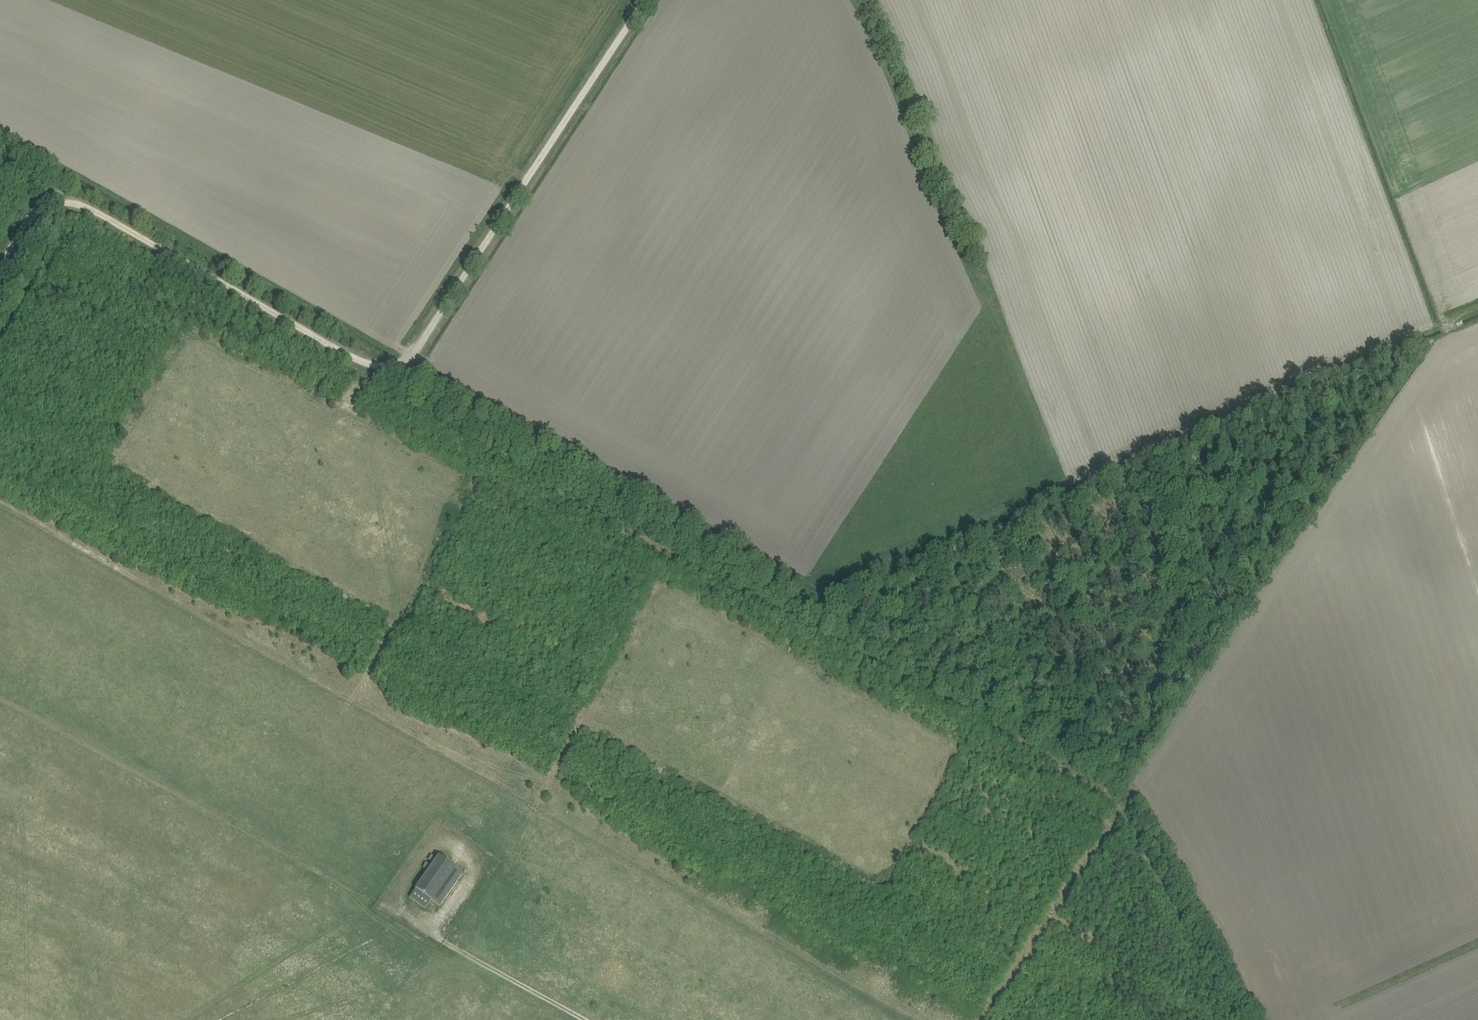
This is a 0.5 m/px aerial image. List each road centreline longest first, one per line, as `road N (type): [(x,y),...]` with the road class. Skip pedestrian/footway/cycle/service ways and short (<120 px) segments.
road 1 (track): [(0,269),(33,215),(54,203),(79,203),(354,358),(396,364),(414,353),(646,0)]
road 2 (track): [(586,1019),(0,698)]
road 3 (track): [(971,266),(859,0)]

